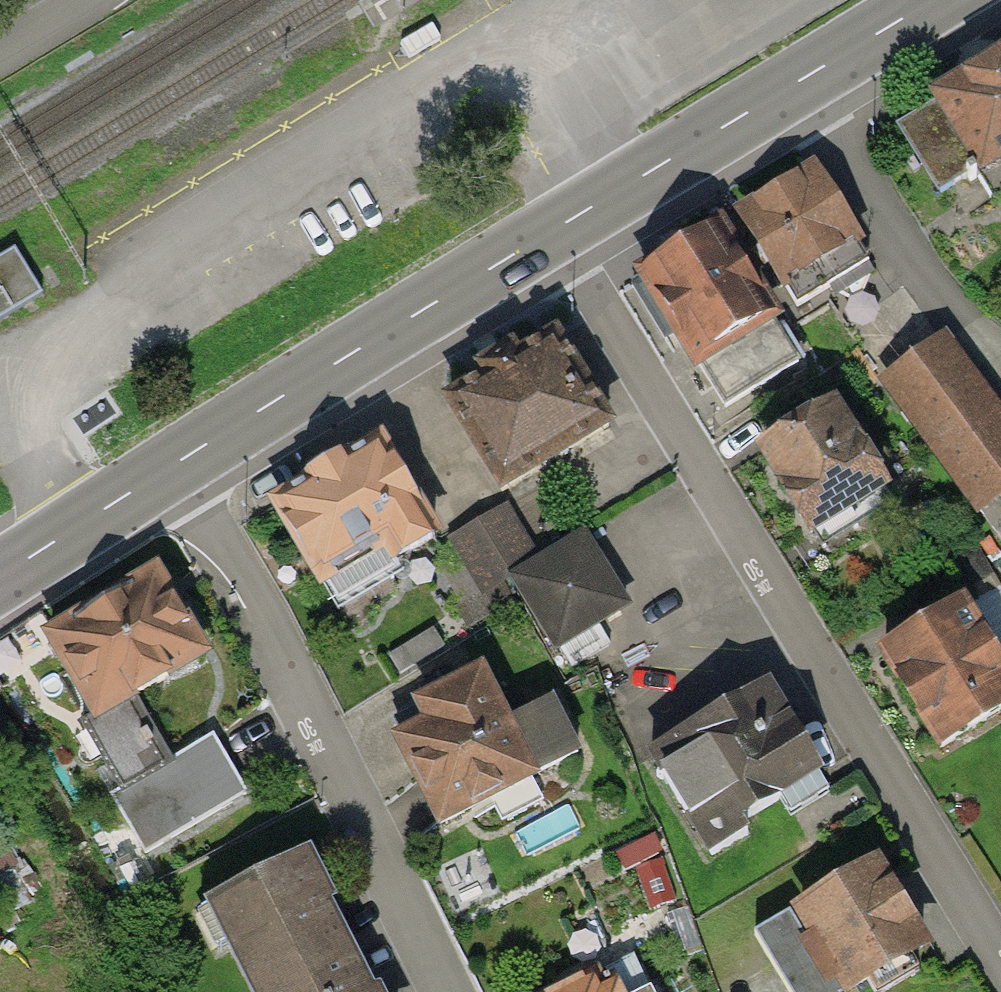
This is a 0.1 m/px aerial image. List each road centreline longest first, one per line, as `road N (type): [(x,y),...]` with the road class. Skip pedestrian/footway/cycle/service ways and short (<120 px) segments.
road 1 (residential): [(1000,959),(555,229)]
road 2 (residential): [(174,465),(255,586),(451,991)]
road 3 (residential): [(174,465),(555,229)]
road 4 (residential): [(555,229),(930,0)]
road 5 (residential): [(0,577),(174,465)]

